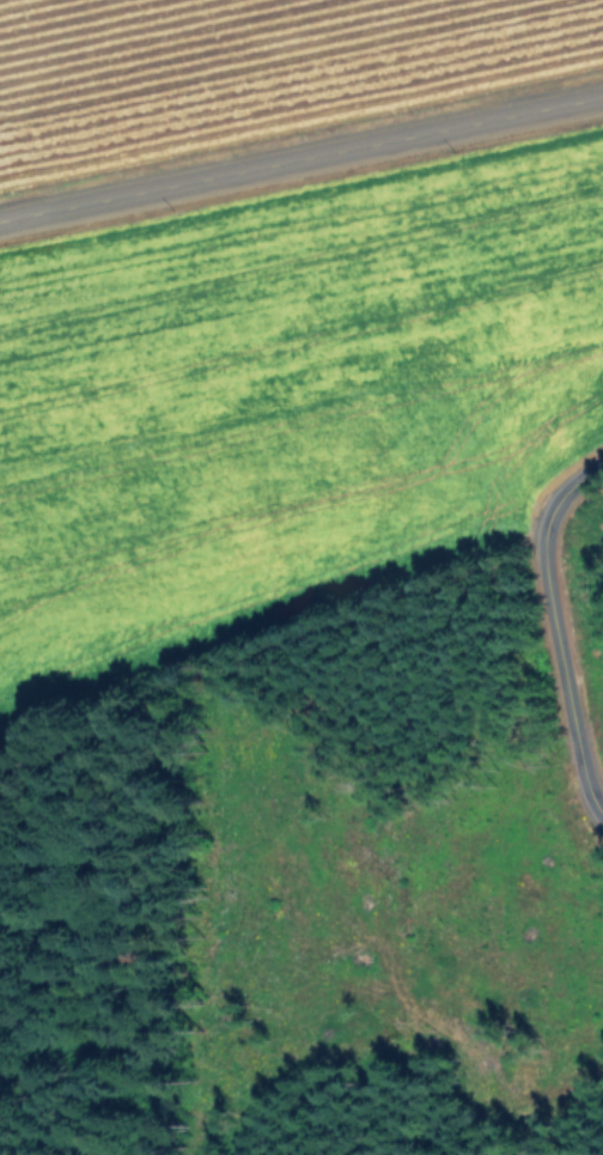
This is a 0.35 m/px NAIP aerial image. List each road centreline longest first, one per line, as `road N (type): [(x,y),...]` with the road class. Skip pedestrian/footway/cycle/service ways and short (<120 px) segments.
road 1 (residential): [(0,210),(602,85)]
road 2 (residential): [(602,827),(562,713),(531,578),(548,509),(567,478),(602,457)]

